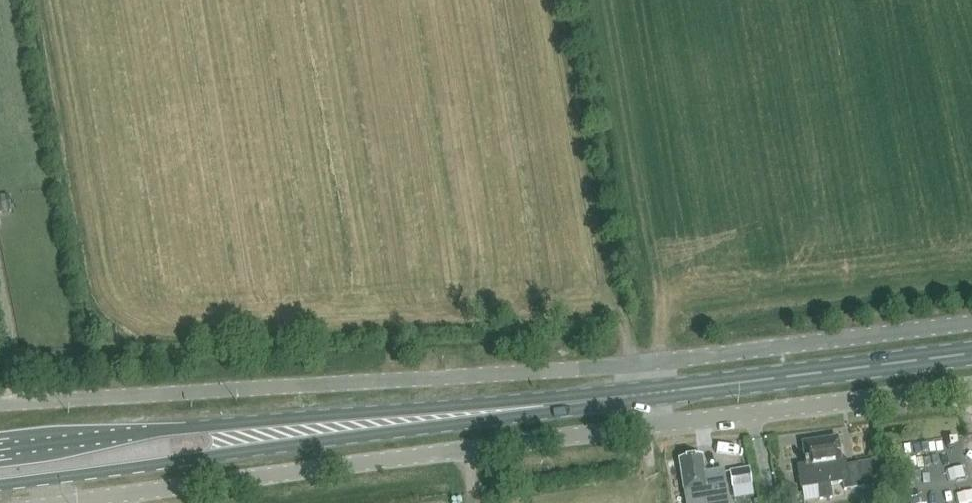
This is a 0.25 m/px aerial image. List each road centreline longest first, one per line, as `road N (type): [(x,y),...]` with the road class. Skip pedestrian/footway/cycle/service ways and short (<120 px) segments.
road 1 (unclassified): [(0,406),(648,364)]
road 2 (unclassified): [(60,502),(656,424)]
road 3 (primary): [(0,487),(568,404)]
road 4 (primary): [(568,404),(326,415),(0,450)]
road 5 (unclassified): [(648,364),(971,323)]
road 6 (primary): [(652,394),(971,355)]
road 7 (unclassified): [(656,424),(971,384)]

